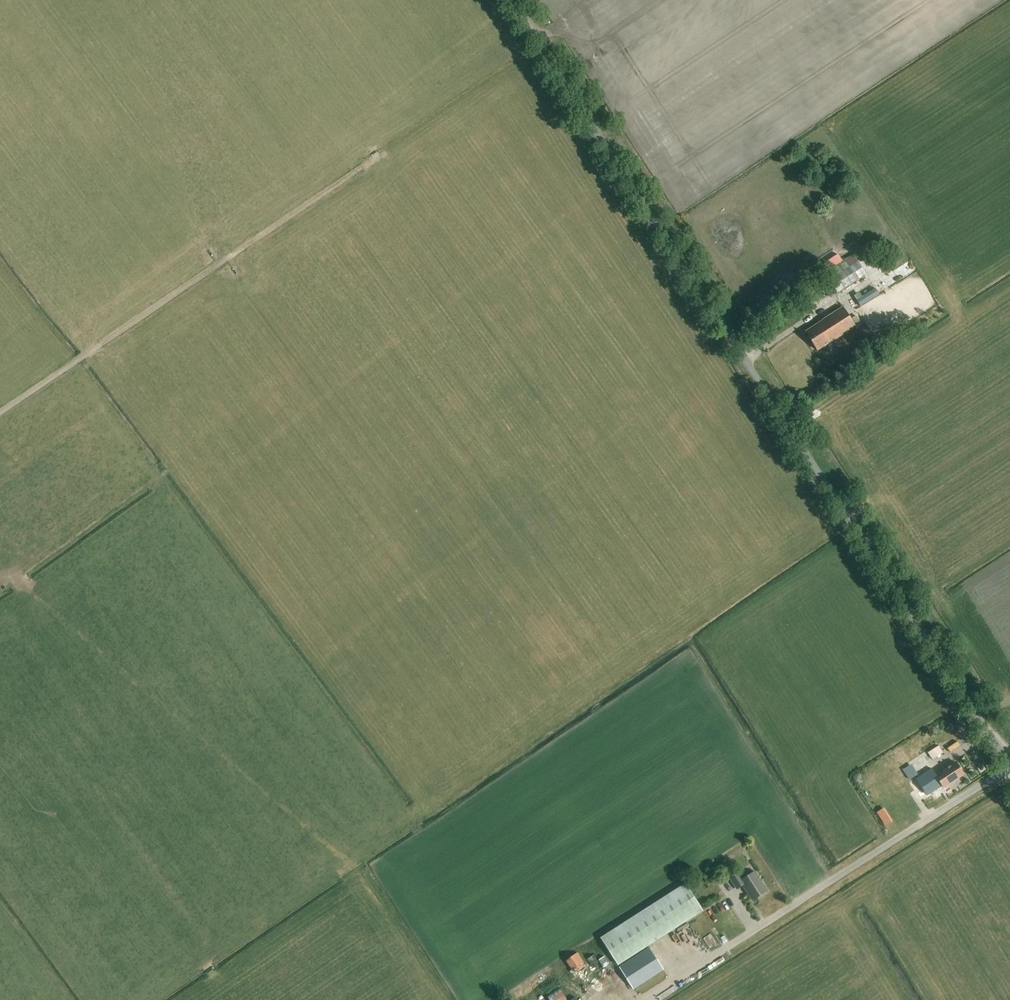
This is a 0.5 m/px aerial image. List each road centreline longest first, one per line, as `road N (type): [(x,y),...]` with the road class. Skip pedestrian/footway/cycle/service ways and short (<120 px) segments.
road 1 (unclassified): [(1009,767),(510,0)]

